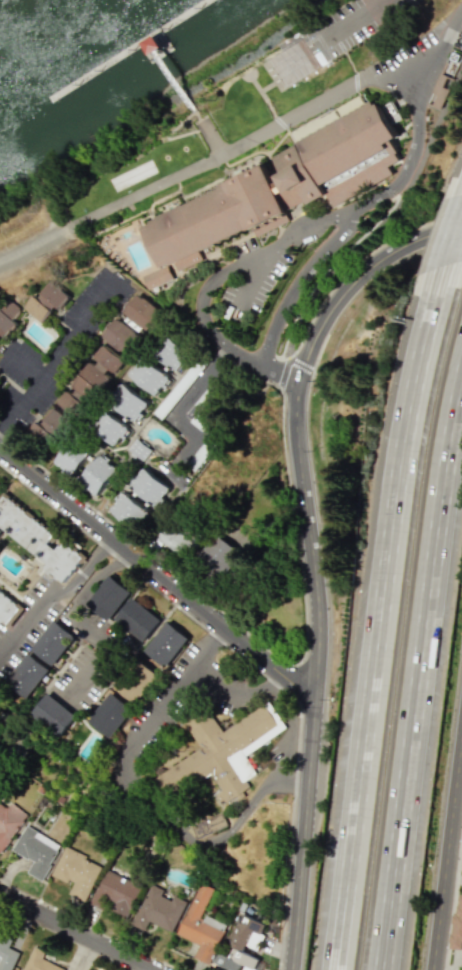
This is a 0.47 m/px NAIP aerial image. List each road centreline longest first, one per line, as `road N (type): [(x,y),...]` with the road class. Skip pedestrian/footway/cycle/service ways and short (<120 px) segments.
road 1 (tertiary): [(290,969),(318,630),(296,445),(297,379),(315,333),(358,276),(410,240),(461,226)]
road 2 (motorway): [(444,269),(395,521),(340,969)]
road 3 (motorway): [(384,969),(442,476),(461,372)]
road 4 (residential): [(297,379),(258,363),(266,345),(299,277),(350,212),(390,192),(407,165),(424,63),(461,16)]
road 5 (residential): [(0,450),(297,687),(315,681)]
road 6 (residential): [(461,762),(438,969)]
road 7 (residential): [(0,897),(152,969)]

